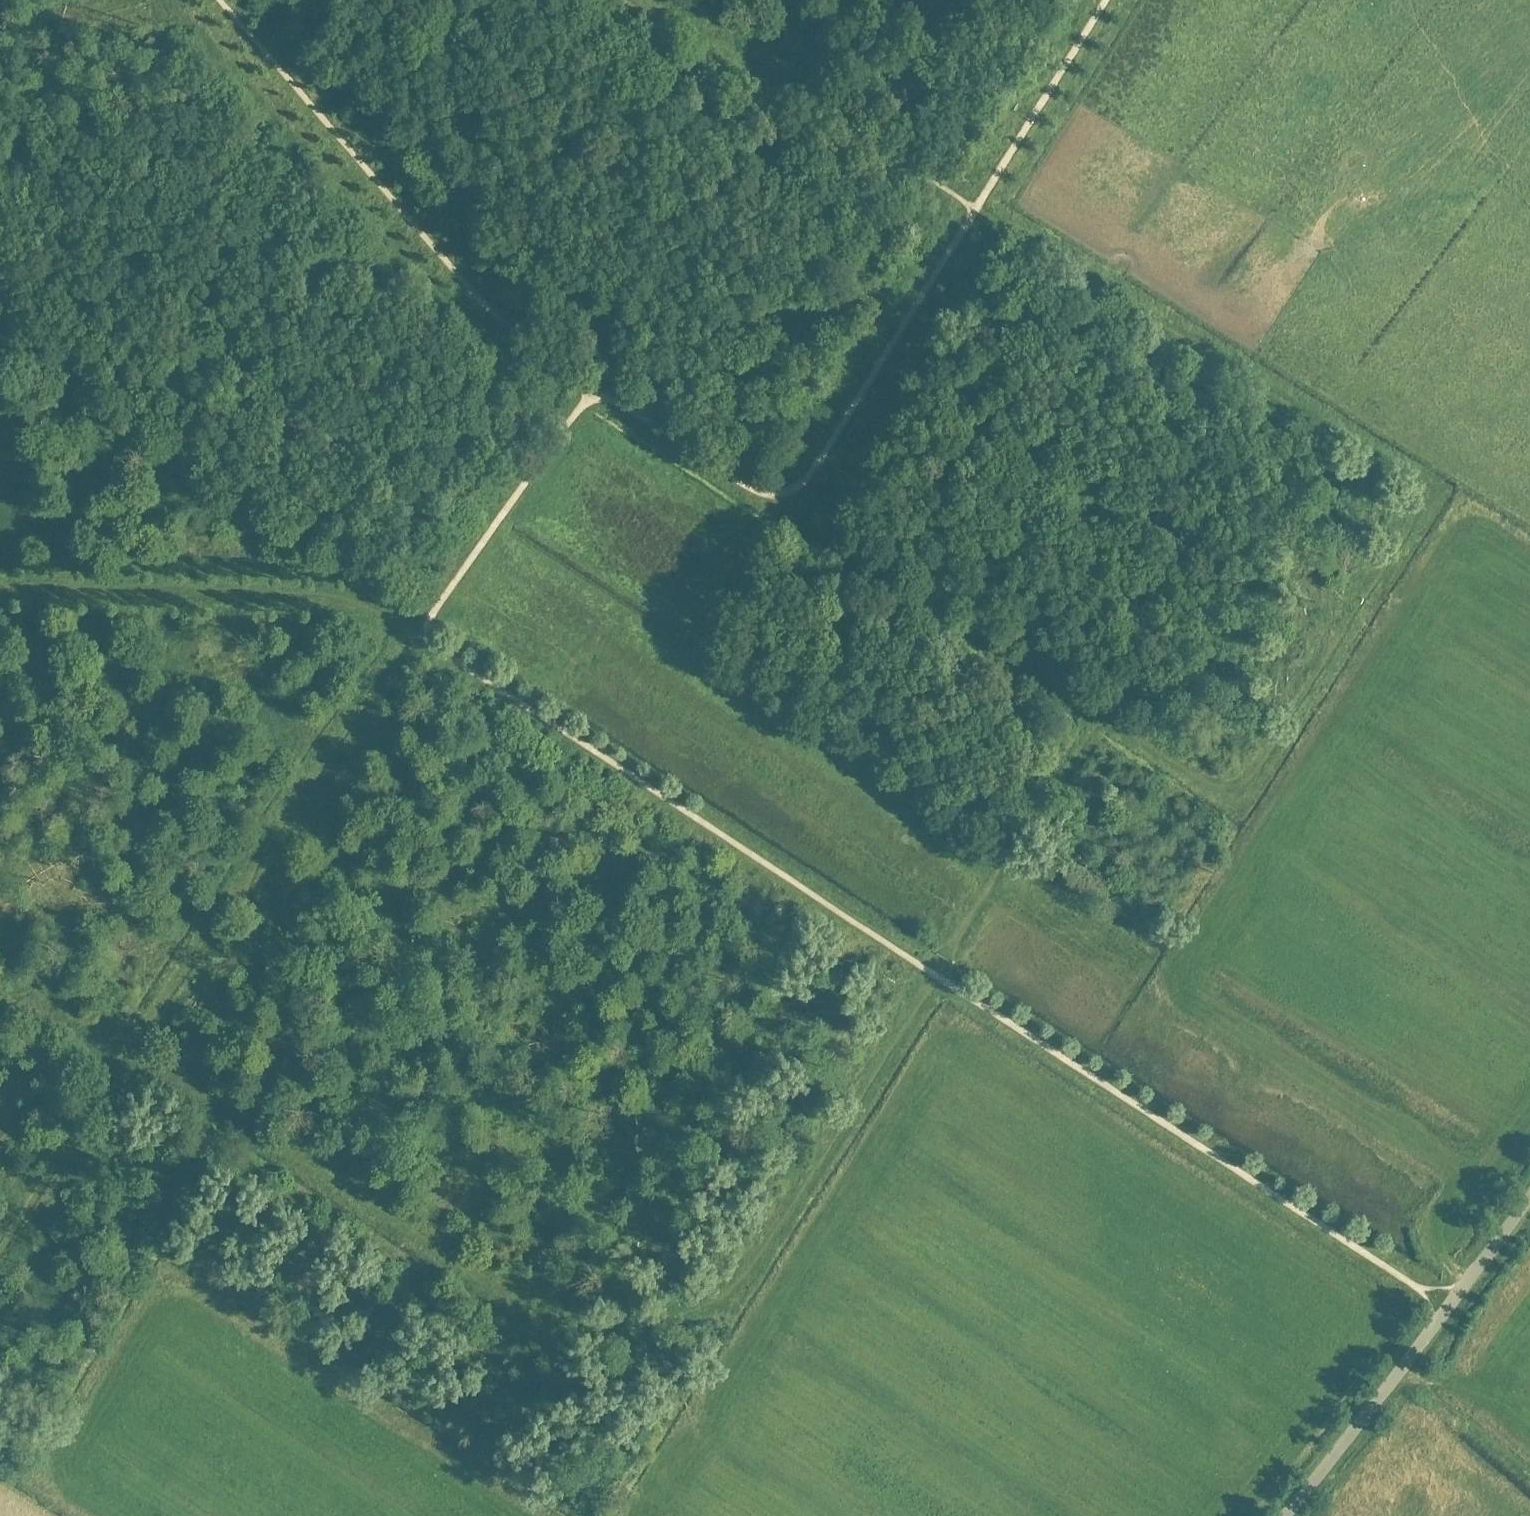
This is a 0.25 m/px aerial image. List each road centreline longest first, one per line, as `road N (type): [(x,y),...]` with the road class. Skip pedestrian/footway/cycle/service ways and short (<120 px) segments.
road 1 (unclassified): [(1285,1515),(1529,1198)]

